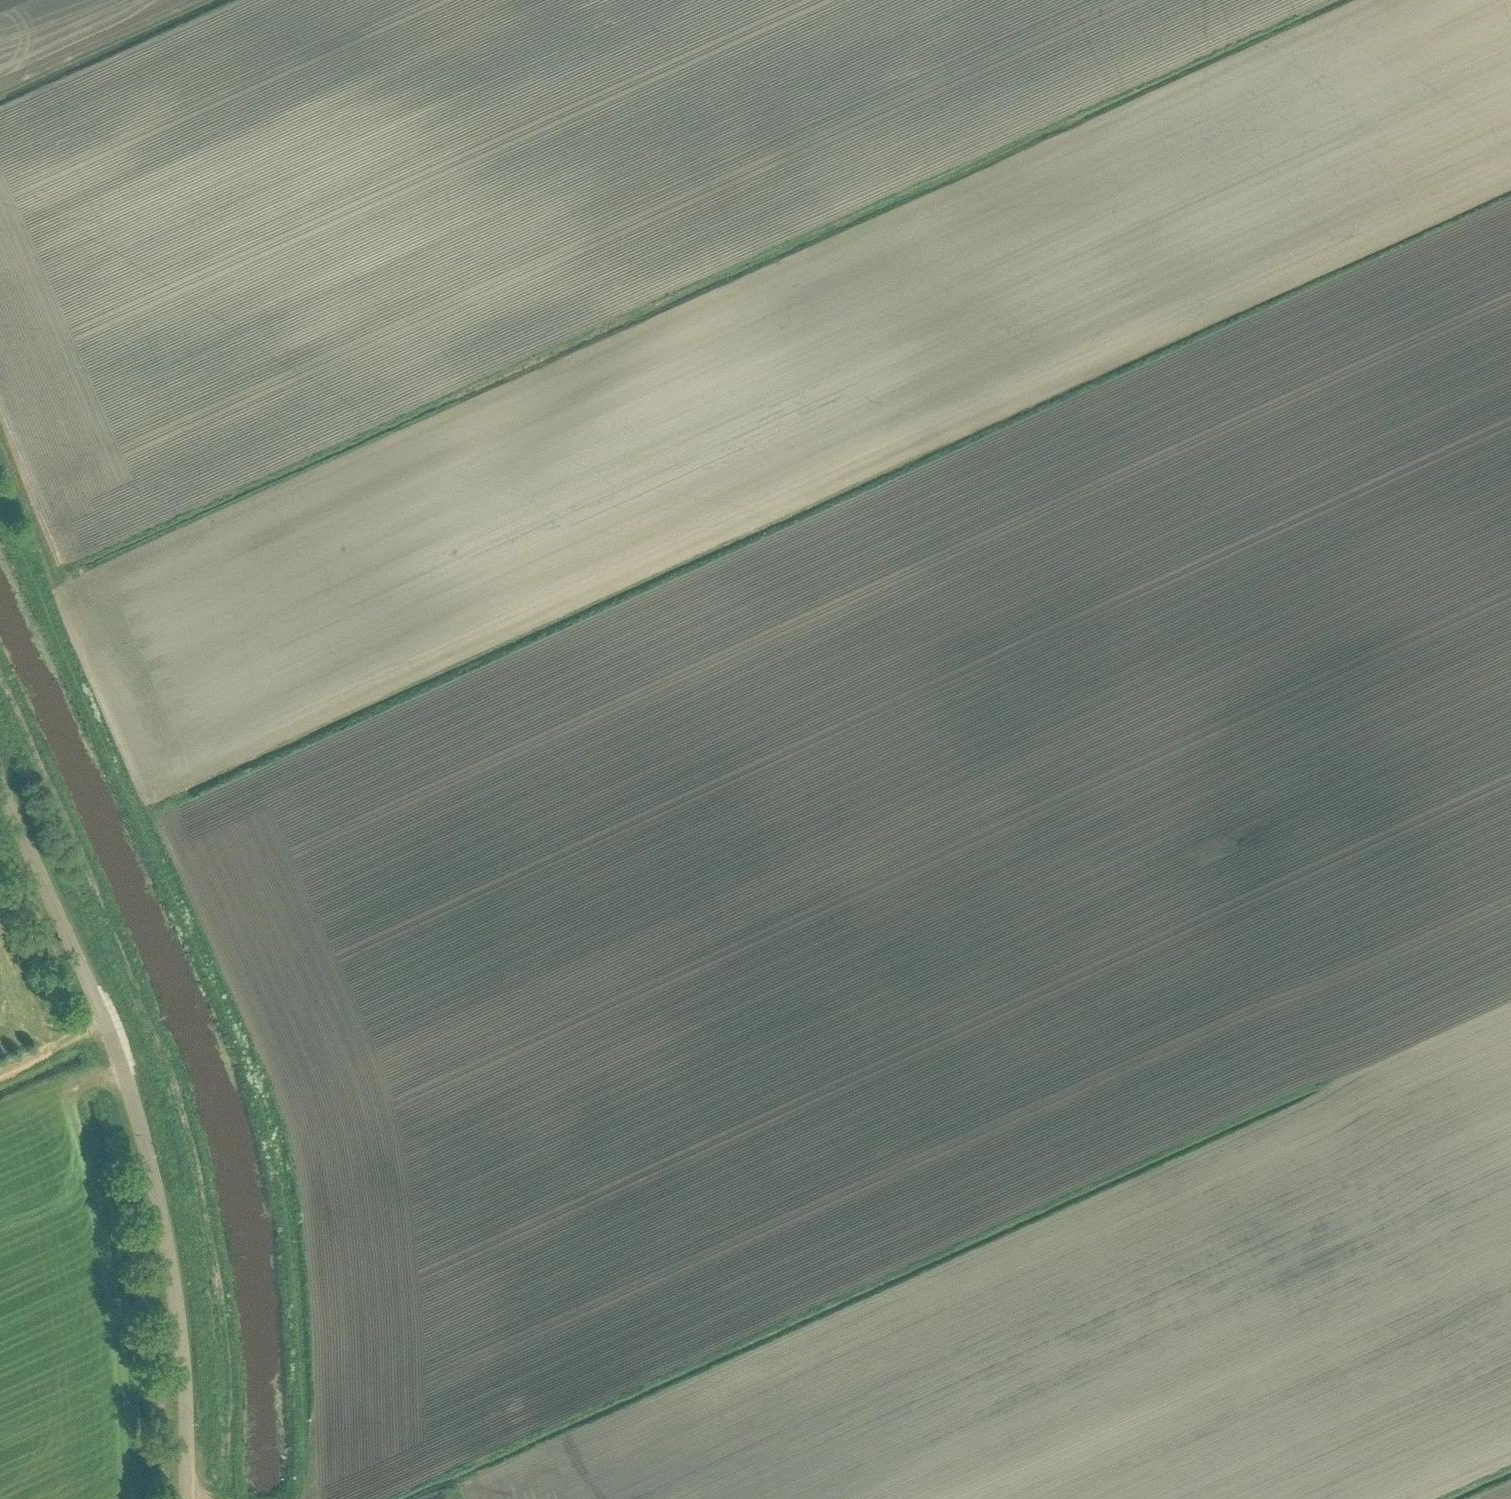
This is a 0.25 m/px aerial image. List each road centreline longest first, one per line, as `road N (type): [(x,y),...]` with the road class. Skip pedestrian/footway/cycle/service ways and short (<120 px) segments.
road 1 (tertiary): [(184,1498),(181,1355),(141,1133),(104,1023),(0,792)]

